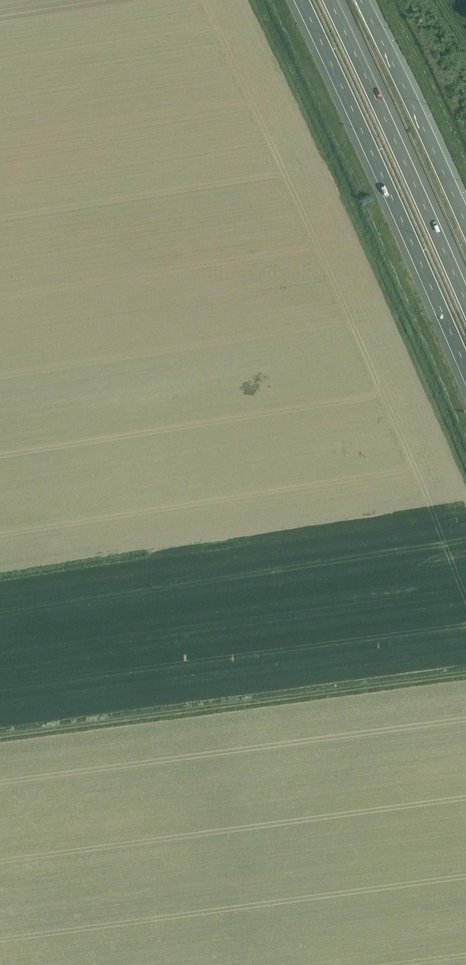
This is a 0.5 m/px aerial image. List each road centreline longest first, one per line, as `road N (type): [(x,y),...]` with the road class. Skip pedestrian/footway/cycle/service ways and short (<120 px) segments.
road 1 (motorway): [(302,0),(465,367)]
road 2 (motorway): [(465,302),(332,0)]
road 3 (motorway): [(465,223),(361,0)]

